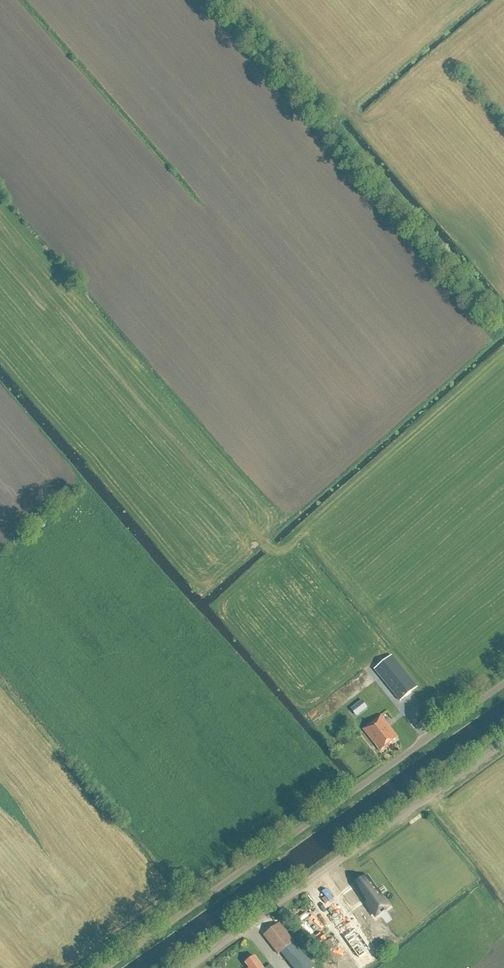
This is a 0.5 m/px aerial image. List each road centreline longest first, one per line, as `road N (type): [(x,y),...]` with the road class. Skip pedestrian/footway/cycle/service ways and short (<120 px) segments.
road 1 (unclassified): [(106,967),(503,687)]
road 2 (unclassified): [(192,967),(503,743)]

